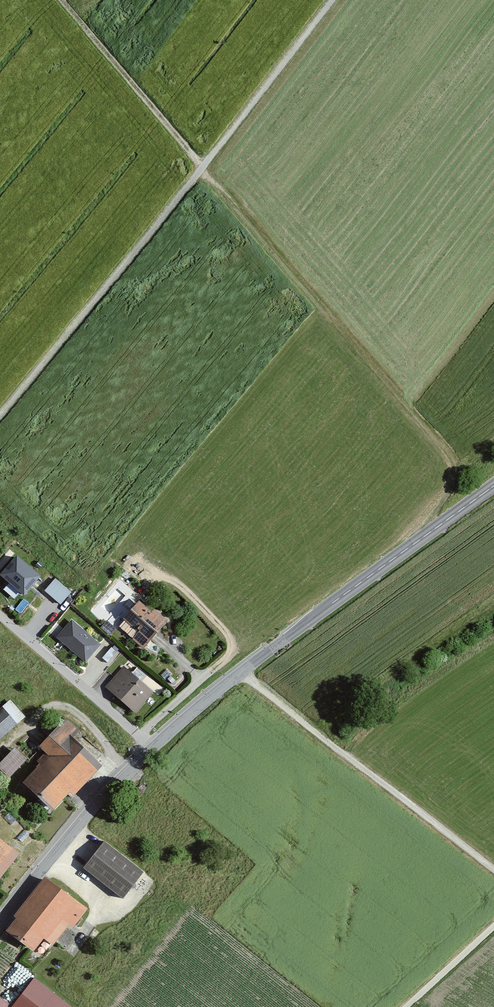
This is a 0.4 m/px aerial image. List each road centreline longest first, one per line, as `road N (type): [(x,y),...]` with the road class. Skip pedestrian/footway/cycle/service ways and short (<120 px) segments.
road 1 (track): [(57,0),(453,468),(456,484),(425,536)]
road 2 (track): [(0,415),(332,0)]
road 3 (tertiary): [(152,747),(493,486)]
road 4 (track): [(243,671),(493,871)]
road 5 (tertiary): [(0,923),(152,747)]
road 6 (residential): [(152,747),(0,615)]

